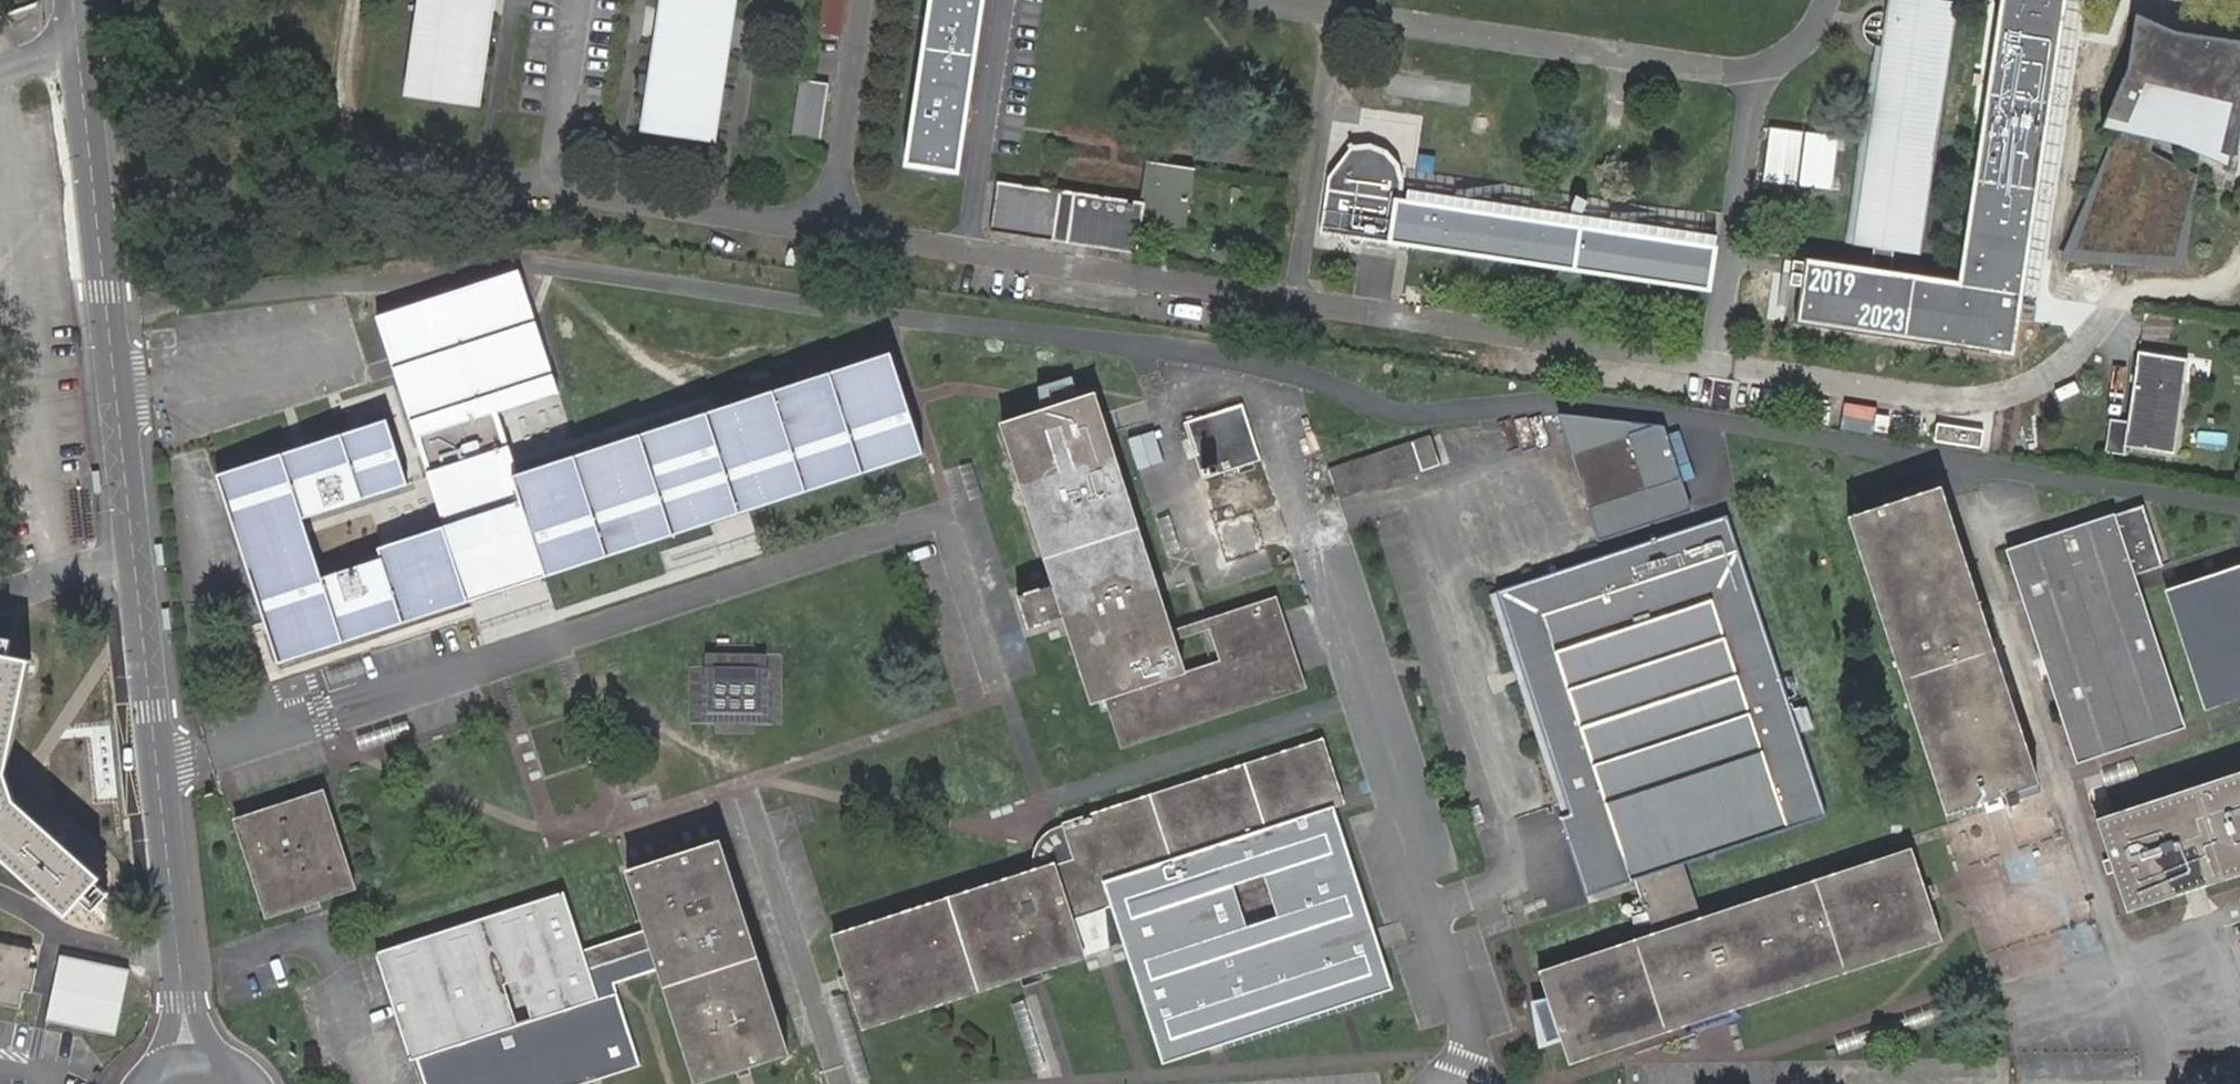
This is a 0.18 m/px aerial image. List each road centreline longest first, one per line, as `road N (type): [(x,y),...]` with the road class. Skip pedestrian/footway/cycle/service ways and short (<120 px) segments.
road 1 (tertiary): [(79,44),(185,998)]

